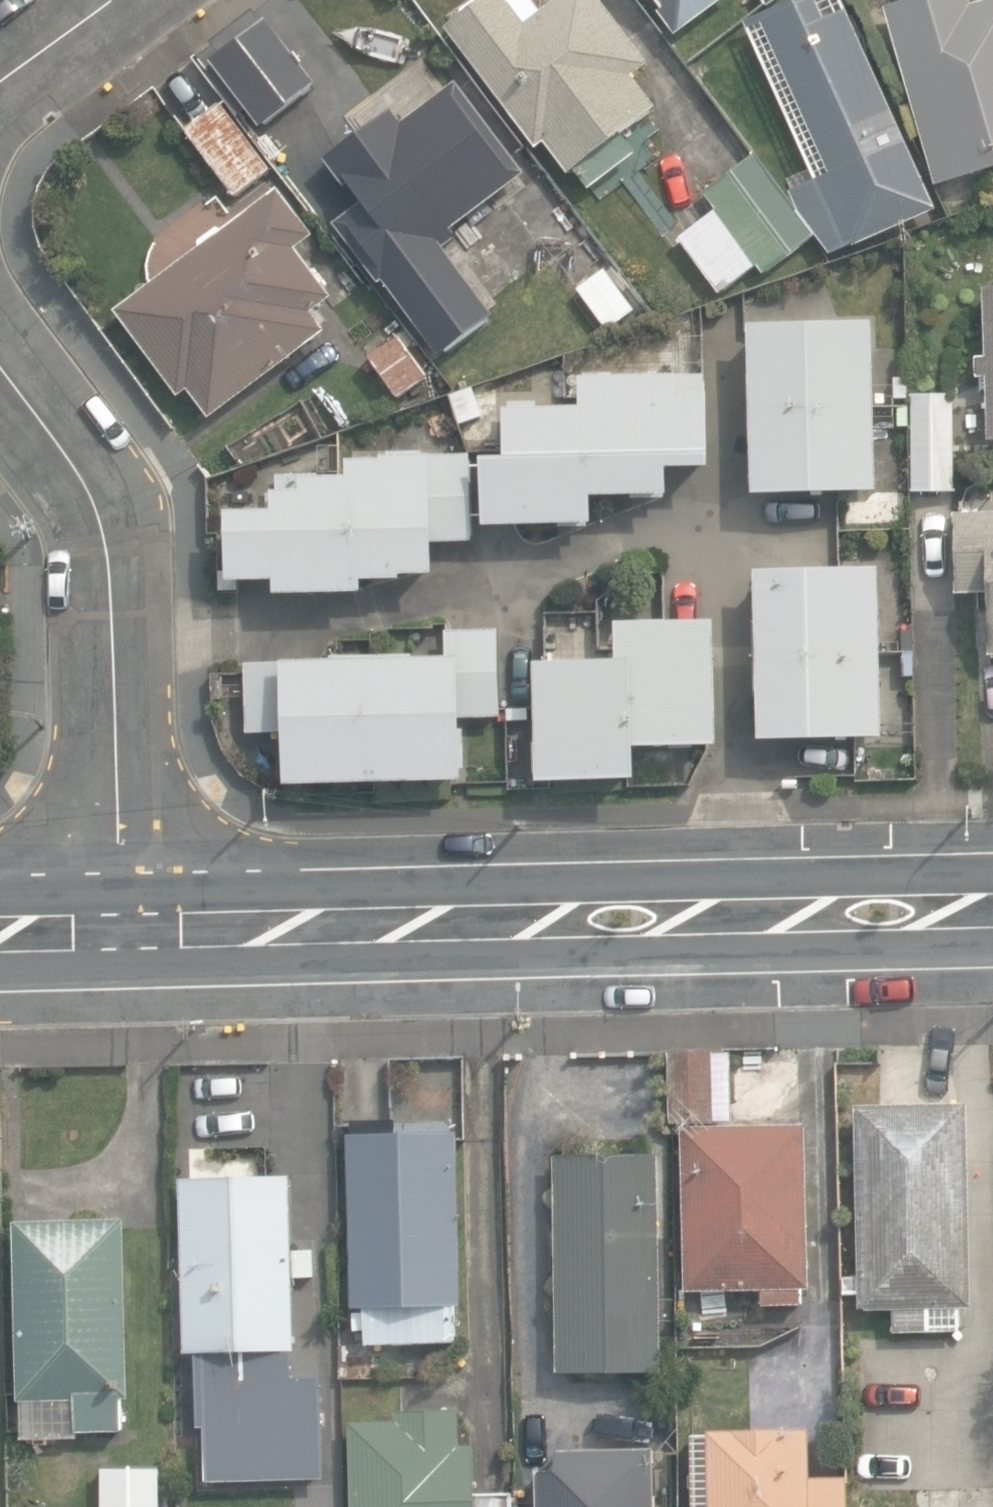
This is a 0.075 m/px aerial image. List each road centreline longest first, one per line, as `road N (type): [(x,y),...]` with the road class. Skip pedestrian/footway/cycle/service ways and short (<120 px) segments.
road 1 (secondary): [(131,934),(992,907)]
road 2 (residential): [(0,366),(85,482),(107,543),(131,934)]
road 3 (residential): [(0,84),(114,0)]
road 4 (secondary): [(0,934),(131,934)]

